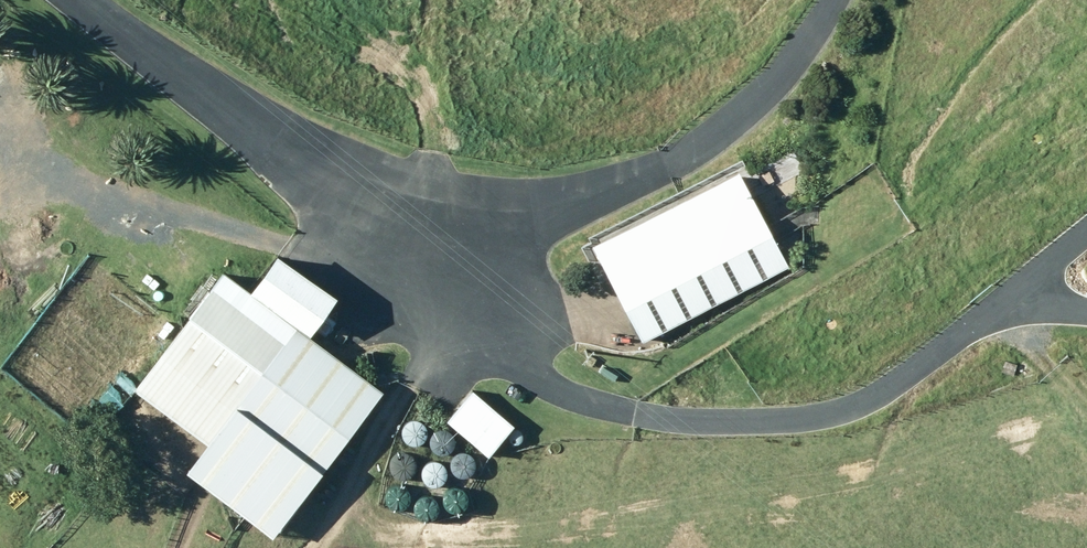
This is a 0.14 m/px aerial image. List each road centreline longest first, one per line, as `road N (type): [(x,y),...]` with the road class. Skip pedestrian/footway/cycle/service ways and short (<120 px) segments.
road 1 (unclassified): [(837,0),(795,68),(700,151),(631,186),(553,209),(417,213),(306,164),(71,0)]
road 2 (track): [(0,210),(33,187),(298,236),(417,213)]
road 3 (track): [(417,213),(439,313),(412,381),(316,547)]
road 4 (track): [(1015,294),(1028,347),(1086,407)]

